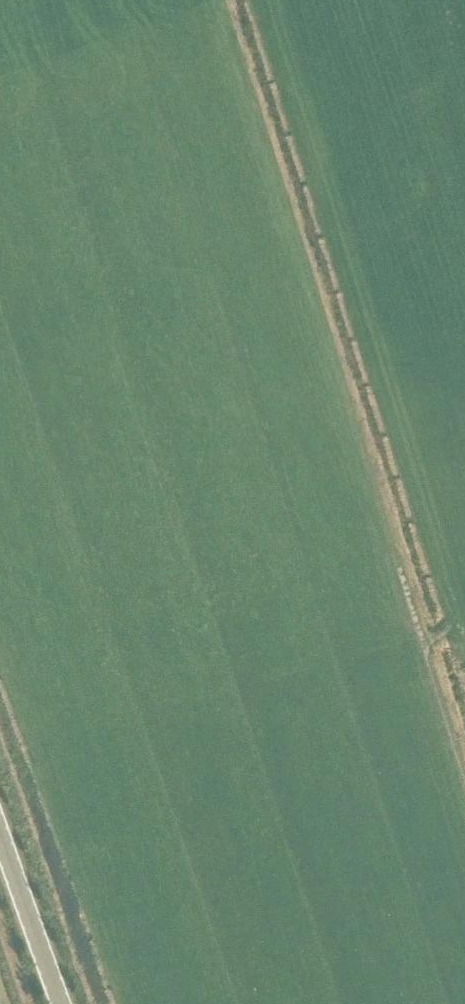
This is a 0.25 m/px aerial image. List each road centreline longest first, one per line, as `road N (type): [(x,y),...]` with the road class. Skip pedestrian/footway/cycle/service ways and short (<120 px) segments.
road 1 (unclassified): [(60,1003),(0,833)]

